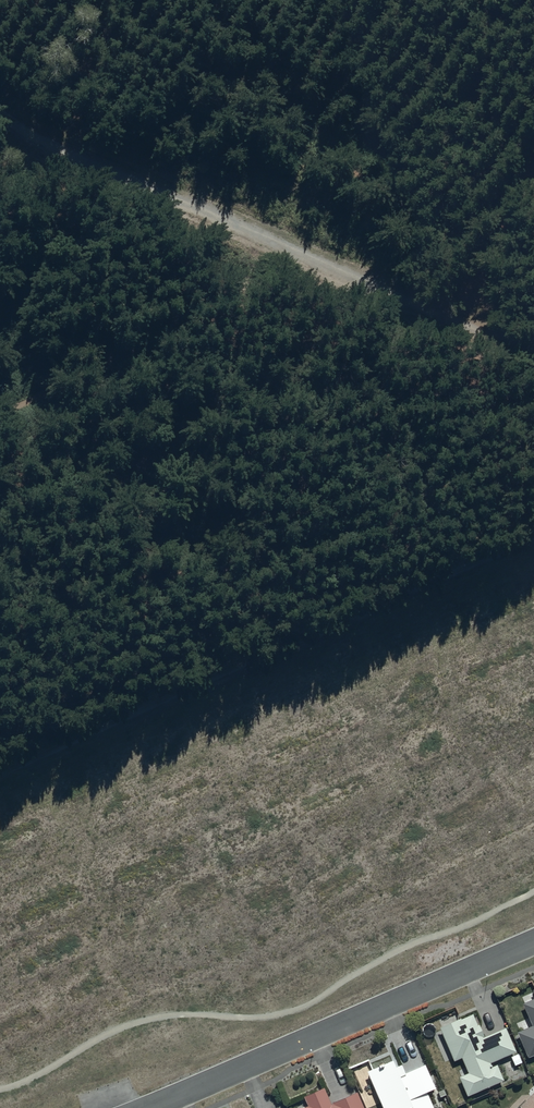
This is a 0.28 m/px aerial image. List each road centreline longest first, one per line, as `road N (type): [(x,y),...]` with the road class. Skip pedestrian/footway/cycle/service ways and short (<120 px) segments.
road 1 (track): [(0,772),(533,538)]
road 2 (tertiary): [(533,944),(145,1107)]
road 3 (track): [(0,118),(367,291)]
road 4 (track): [(395,303),(533,360)]

